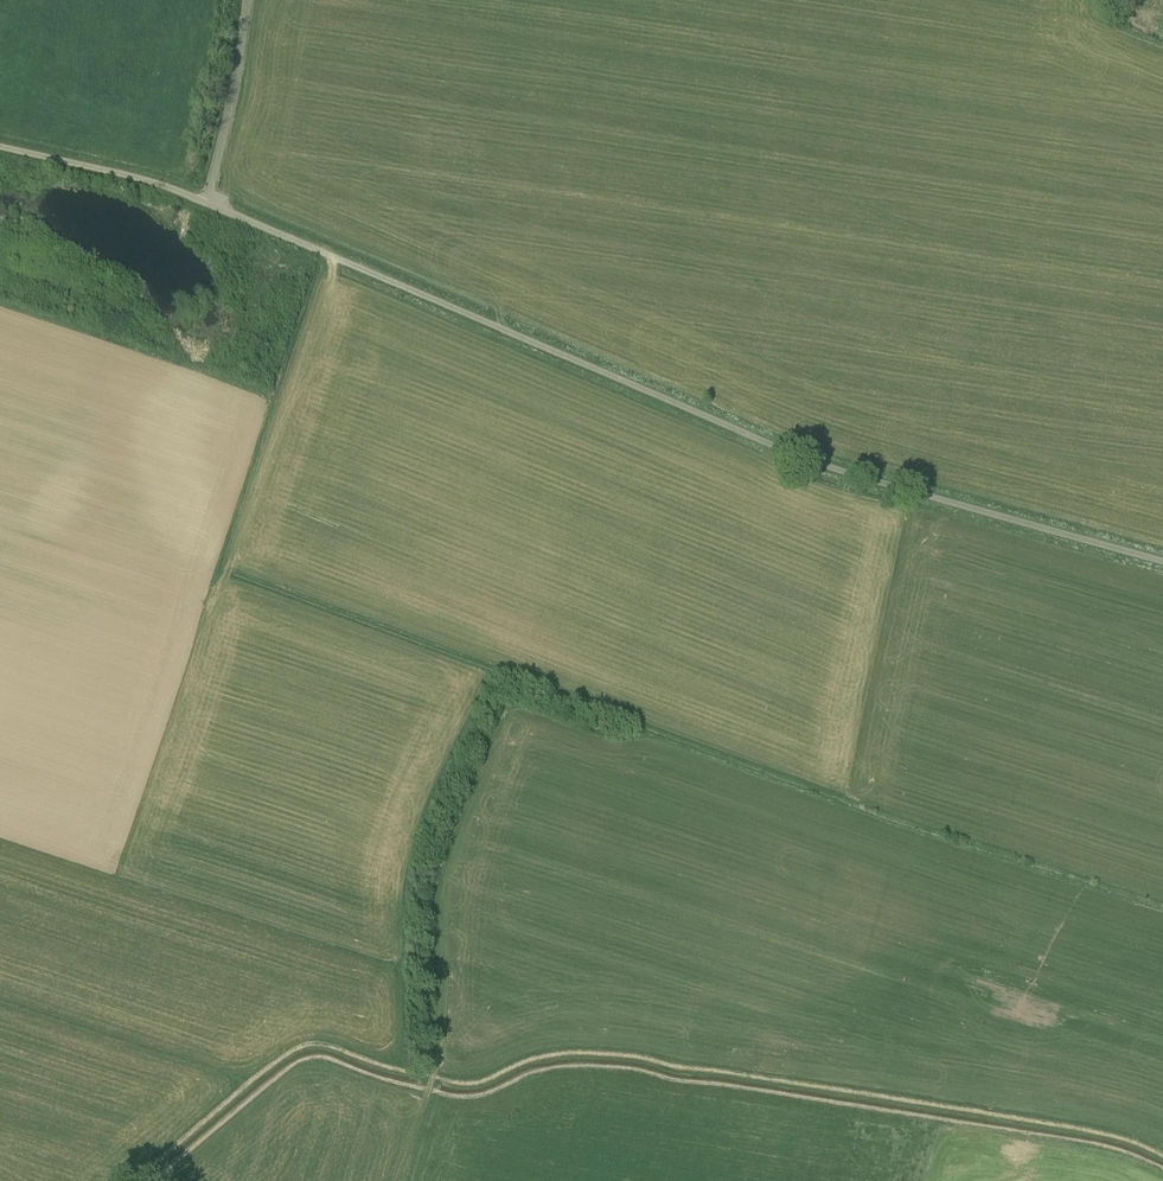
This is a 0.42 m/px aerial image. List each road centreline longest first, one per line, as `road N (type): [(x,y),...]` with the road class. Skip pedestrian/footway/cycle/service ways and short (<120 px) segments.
road 1 (unclassified): [(1162,561),(872,481),(207,203)]
road 2 (unclassified): [(0,146),(207,203)]

